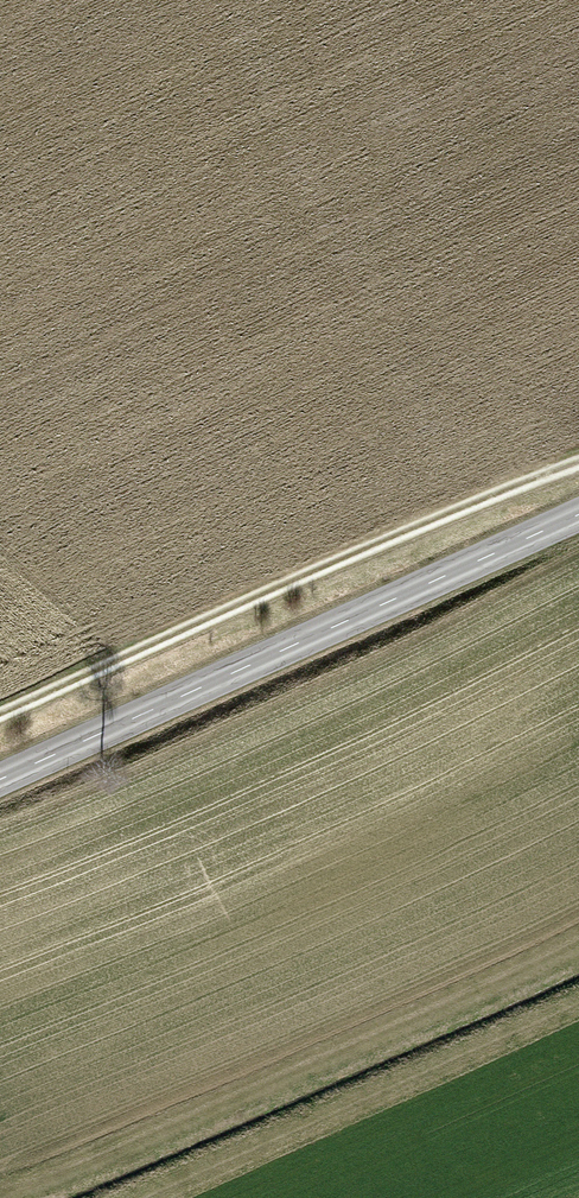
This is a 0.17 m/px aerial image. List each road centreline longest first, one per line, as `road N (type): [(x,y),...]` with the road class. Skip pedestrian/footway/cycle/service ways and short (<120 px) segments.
road 1 (tertiary): [(0,781),(578,515)]
road 2 (track): [(0,717),(578,463)]

